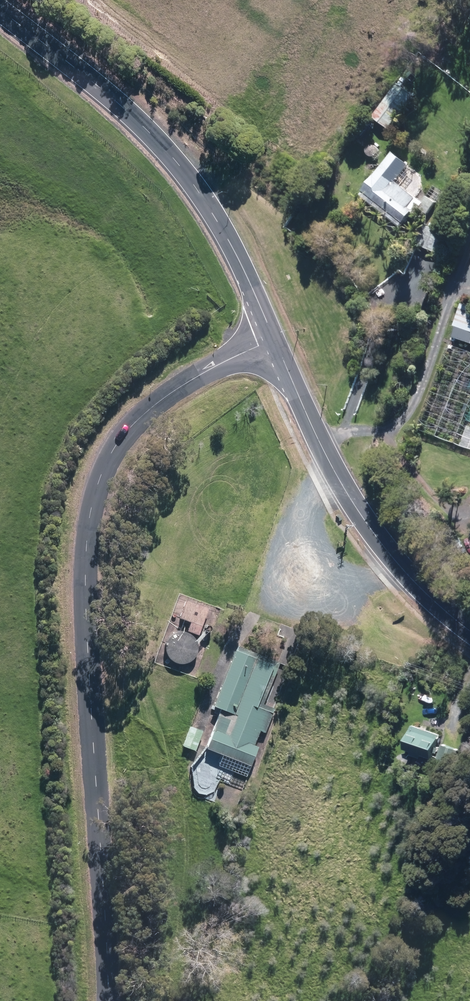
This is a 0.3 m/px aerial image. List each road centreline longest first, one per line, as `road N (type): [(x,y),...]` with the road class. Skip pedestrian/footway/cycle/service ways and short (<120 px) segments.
road 1 (unclassified): [(108,1000),(87,644),(90,512),(112,450),(136,422),(191,381),(274,339)]
road 2 (tertiary): [(274,339),(230,243),(175,160),(116,101),(0,10)]
road 3 (tertiary): [(469,630),(403,570),(368,525),(274,339)]

